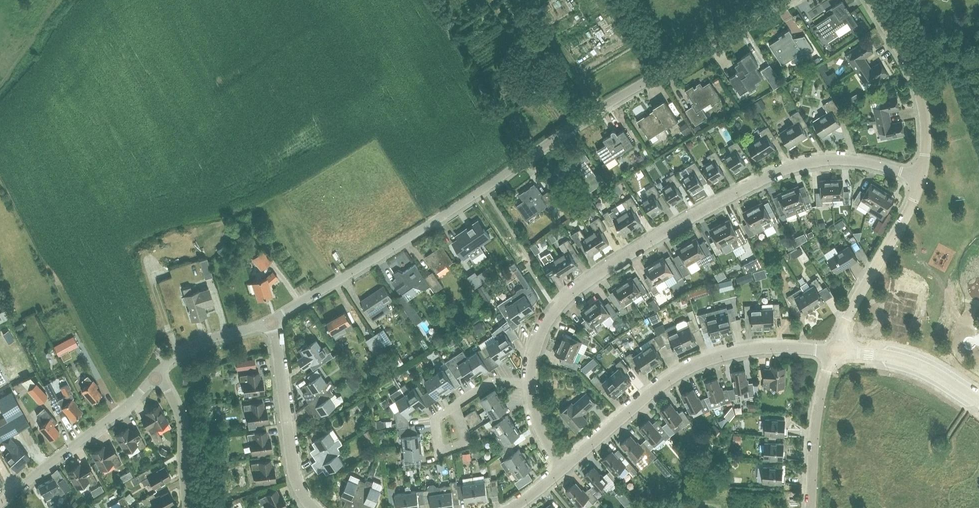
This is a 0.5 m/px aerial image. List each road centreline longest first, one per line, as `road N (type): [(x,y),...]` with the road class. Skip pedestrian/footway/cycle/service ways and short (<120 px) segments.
road 1 (unclassified): [(273,319),(612,101),(788,0)]
road 2 (residential): [(528,385),(542,330),(571,293),(717,205),(812,164),(871,164),(920,178)]
road 3 (residential): [(566,472),(668,382),(709,358),(752,347),(834,350)]
road 4 (residential): [(313,507),(294,472),(273,319)]
road 5 (unclassified): [(834,350),(920,178)]
road 6 (unclassified): [(920,178),(926,131),(919,102),(871,0)]
road 7 (unclassified): [(17,491),(155,378)]
road 8 (residential): [(811,507),(815,433),(834,350)]
road 9 (unclassified): [(978,400),(907,360),(834,350)]
road 10 (residential): [(188,507),(181,424),(155,378)]
road 11 (unclassified): [(155,378),(182,354),(273,319)]

